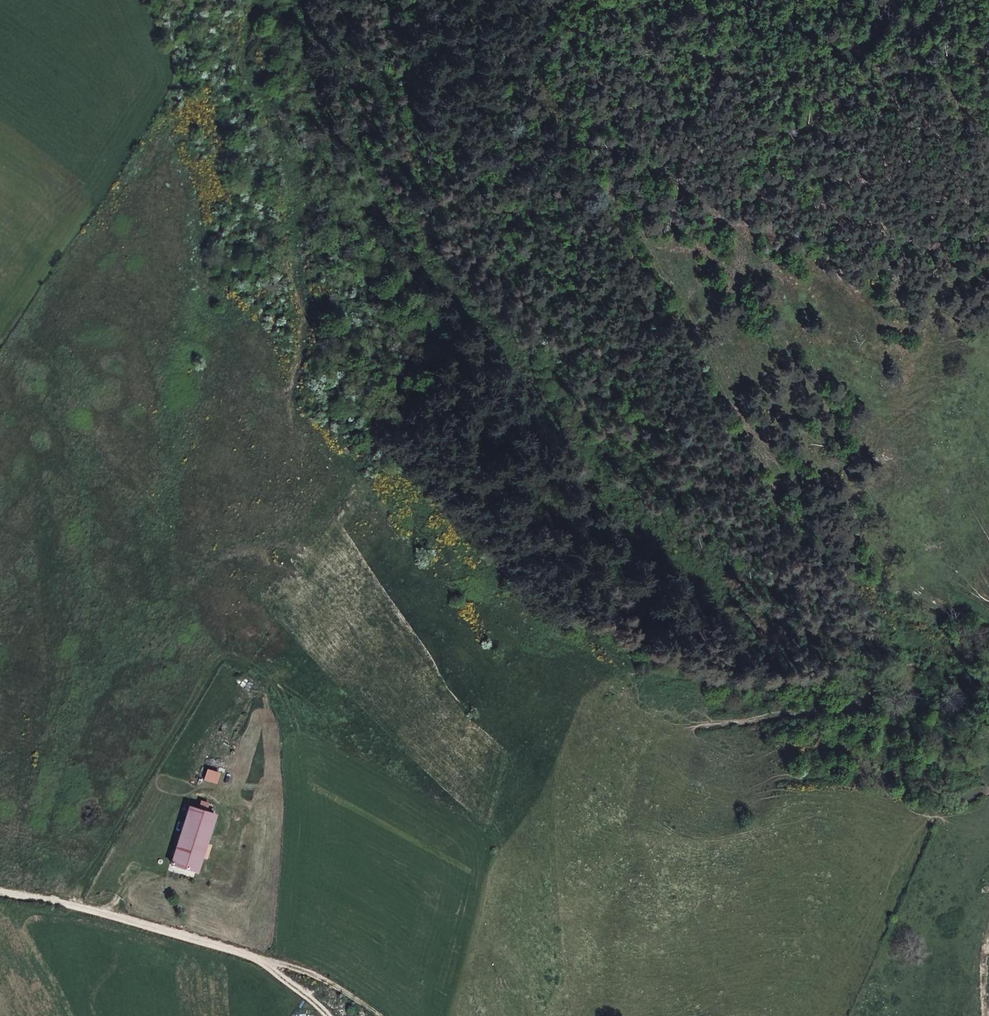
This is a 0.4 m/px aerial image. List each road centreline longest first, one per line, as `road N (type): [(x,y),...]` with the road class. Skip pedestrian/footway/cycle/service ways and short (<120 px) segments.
road 1 (track): [(0,892),(267,964),(342,1015)]

